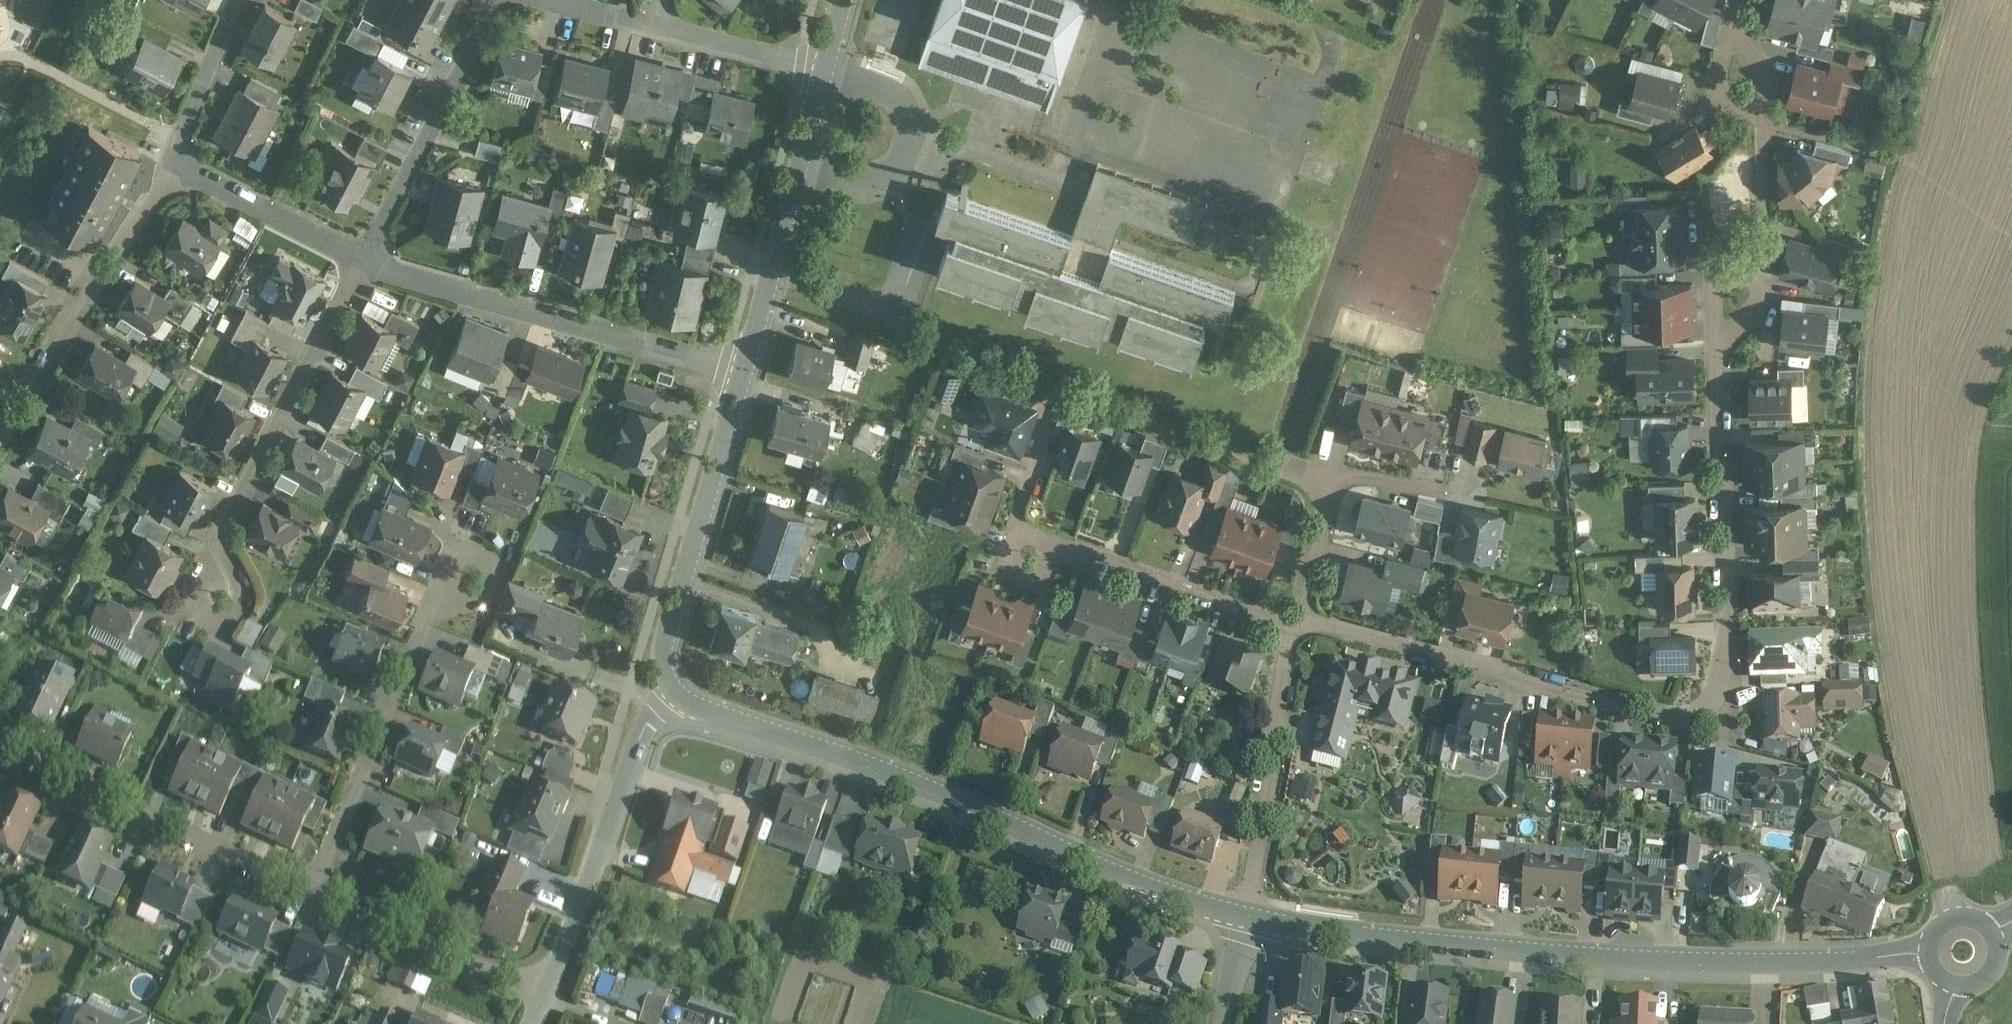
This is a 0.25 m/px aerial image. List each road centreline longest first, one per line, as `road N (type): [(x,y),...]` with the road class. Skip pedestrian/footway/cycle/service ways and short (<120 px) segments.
road 1 (residential): [(1300,628),(1677,718),(1700,710),(1713,693),(1730,629),(1715,354),(1736,299)]
road 2 (residential): [(1929,952),(1617,958),(1246,916)]
road 3 (residential): [(1246,916),(1100,867),(911,777),(704,711),(673,687)]
road 4 (residential): [(310,900),(467,539)]
road 5 (residential): [(372,257),(582,337),(743,385)]
road 6 (residential): [(207,575),(372,257)]
road 7 (residential): [(310,900),(21,765),(0,747)]
road 8 (residential): [(673,687),(638,732),(548,996)]
road 9 (residential): [(0,438),(176,154)]
road 10 (residential): [(827,66),(743,385)]
road 11 (residential): [(743,385),(664,647),(673,687)]
road 12 (residential): [(1246,916),(1300,628)]
road 13 (residential): [(499,0),(372,257)]
road 14 (residential): [(1300,628),(1042,527)]
road 15 (residential): [(548,996),(310,900)]
road 16 (residential): [(176,154),(372,257)]
road 17 (residential): [(827,66),(654,23)]
road 18 (residential): [(243,0),(176,154)]
road 19 (residential): [(1300,628),(1328,481)]

